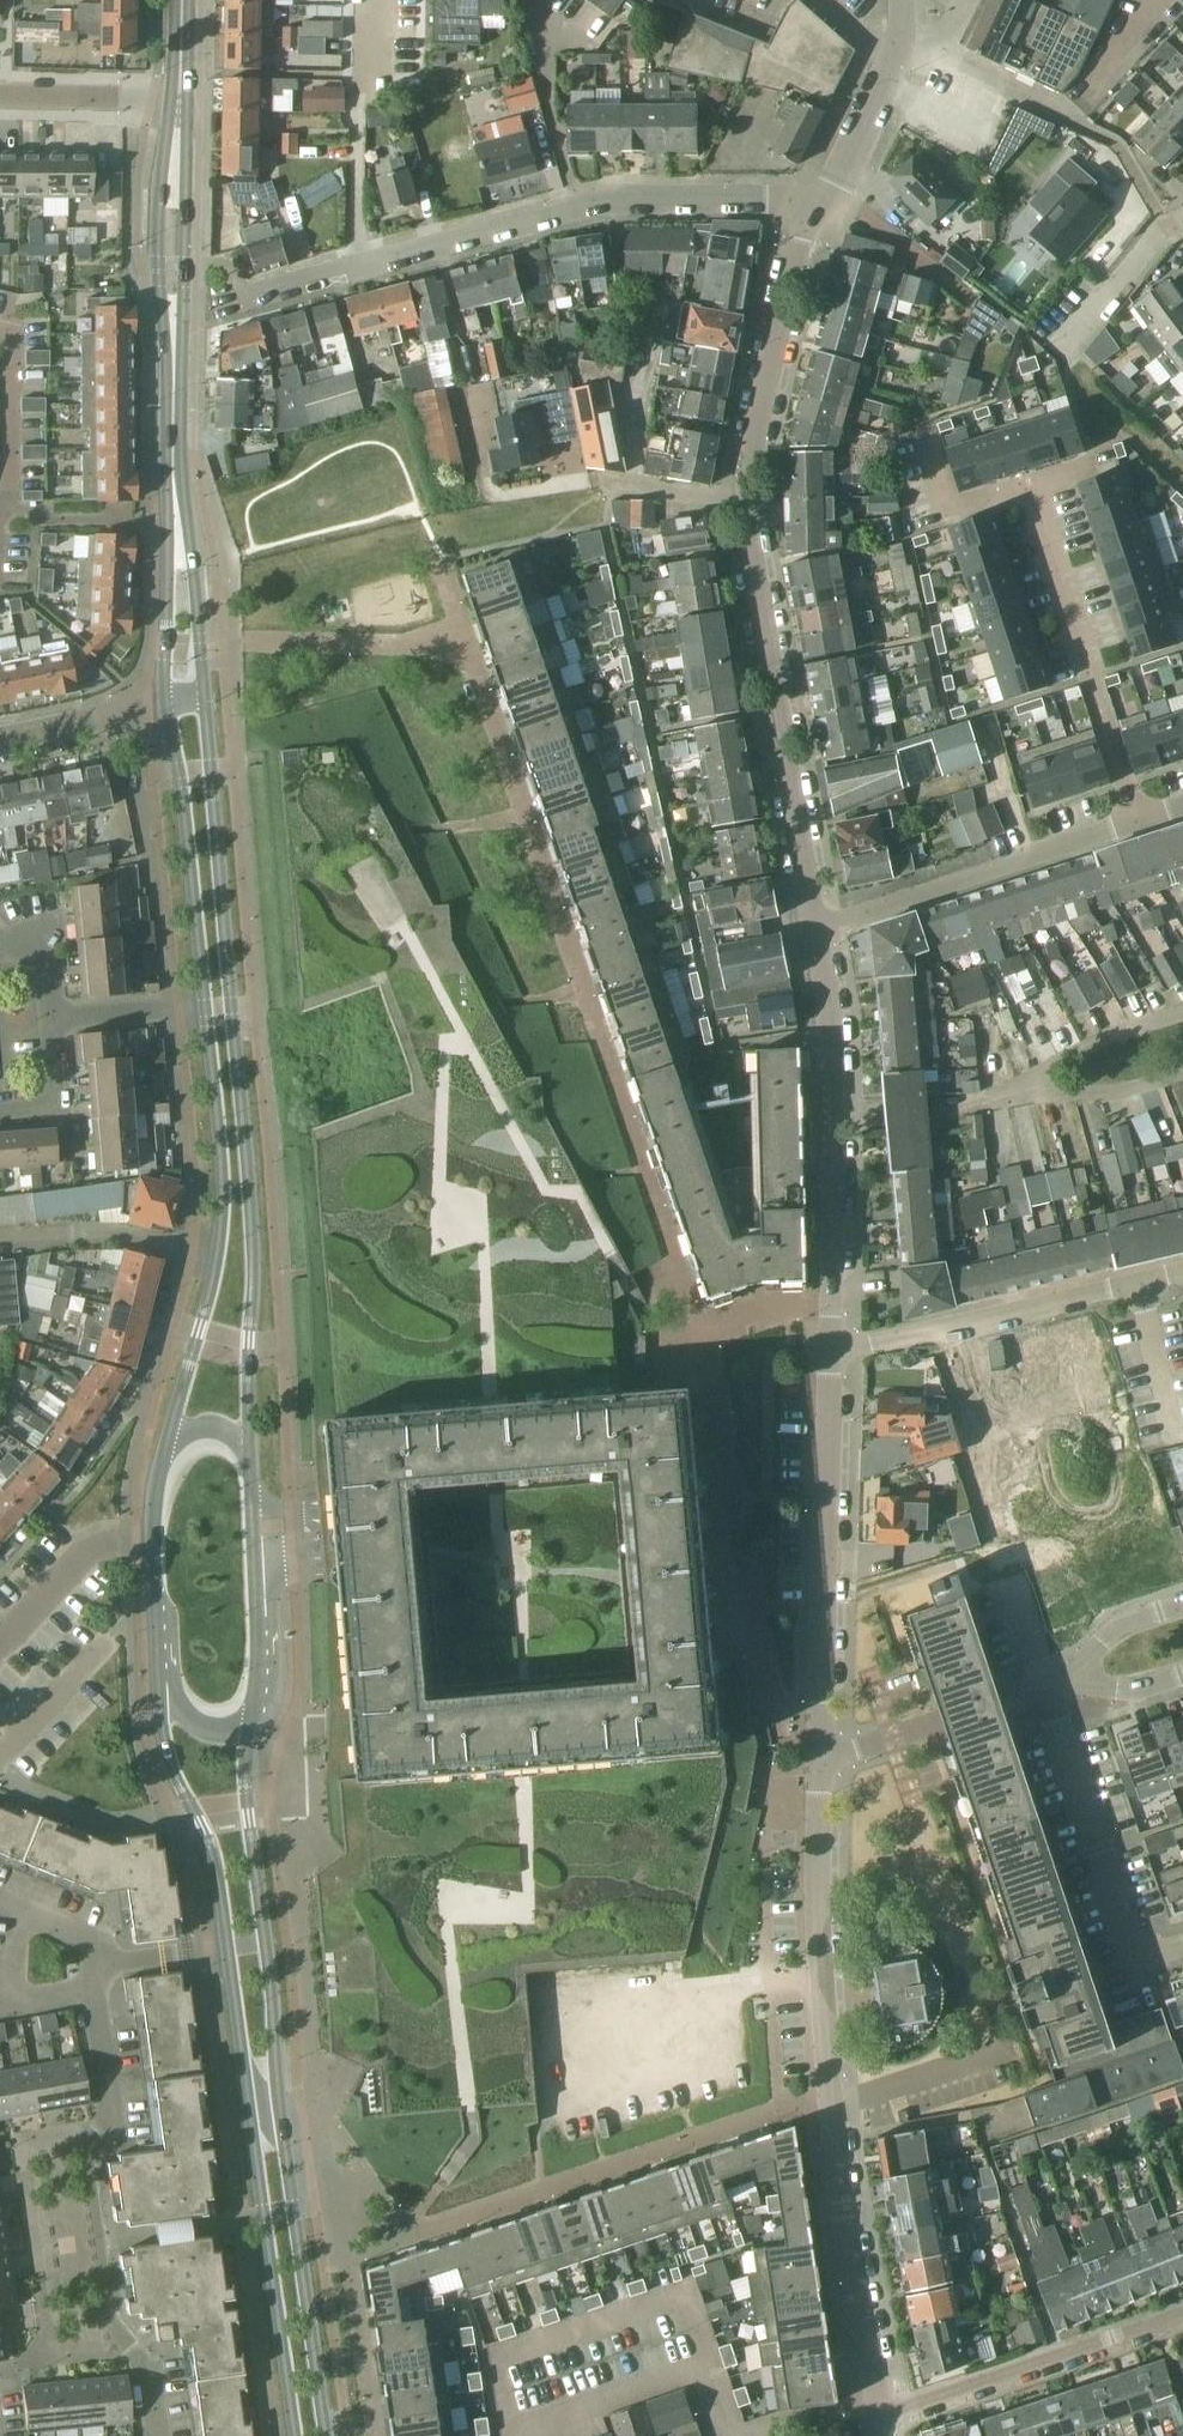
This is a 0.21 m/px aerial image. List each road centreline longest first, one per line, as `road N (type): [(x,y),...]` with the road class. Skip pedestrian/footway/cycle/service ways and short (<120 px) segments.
road 1 (residential): [(469,647),(706,1341),(839,1296)]
road 2 (secondary): [(250,1454),(253,1196),(209,698)]
road 3 (residential): [(816,923),(746,525),(746,434),(809,215)]
road 4 (residential): [(877,2419),(833,2159),(825,1761)]
road 5 (residential): [(245,298),(622,196),(765,194),(809,215)]
road 6 (secondary): [(329,2435),(266,1942)]
road 7 (secondary): [(226,1949),(295,2435)]
road 8 (residential): [(160,2435),(150,2372),(110,2316),(89,2166),(121,2106),(100,1989)]
road 9 (secondary): [(206,1008),(225,1204),(222,1247),(166,1448)]
road 10 (residential): [(825,1761),(838,1346)]
road 11 (residential): [(839,1296),(841,1125),(816,923)]
road 12 (residential): [(838,1346),(1182,1268)]
road 13 (residential): [(1140,815),(1030,483)]
road 14 (residential): [(1140,815),(816,923)]
road 15 (residential): [(877,2419),(1182,2304)]
road 16 (residential): [(1043,1688),(1123,1926),(1146,1953),(1182,1946)]
road 17 (secondary): [(164,704),(182,781),(206,1008)]
road 18 (secondary): [(158,1670),(169,1757),(213,1849),(226,1949)]
road 19 (residential): [(100,1989),(24,1995),(14,1979),(10,1936),(27,1915),(80,1926),(94,1932),(96,1965)]
road 20 (residential): [(228,642),(469,647)]
road 21 (residential): [(809,215),(901,47),(901,0)]
road 22 (residential): [(825,1761),(1043,1688)]
road 23 (secondary): [(266,1942),(249,1782),(255,1726)]
road 24 (residential): [(0,1643),(79,1559),(112,1546),(155,1543)]
road 25 (secondary): [(182,552),(173,359)]
road 26 (secondary): [(176,170),(158,262),(173,359)]
road 27 (secondary): [(173,359),(185,263),(176,170)]
road 28 (residential): [(180,103),(0,95)]
road 29 (residential): [(0,334),(14,353),(0,507)]
road 30 (secondary): [(255,1726),(262,1674),(258,1558)]
road 31 (residential): [(0,739),(164,704)]
road 32 (residential): [(52,1018),(206,1008)]
road 33 (secondary): [(182,552),(166,611),(164,704)]
road 34 (secondary): [(209,698),(182,552)]
road 35 (residential): [(1084,1676),(1100,1637),(1123,1618),(1182,1599)]
road 36 (residential): [(96,1965),(226,1949)]
road 37 (secondary): [(155,1543),(158,1670)]
road 38 (secondary): [(158,1670),(199,1726),(255,1726)]
road 39 (residential): [(52,1018),(44,893)]

